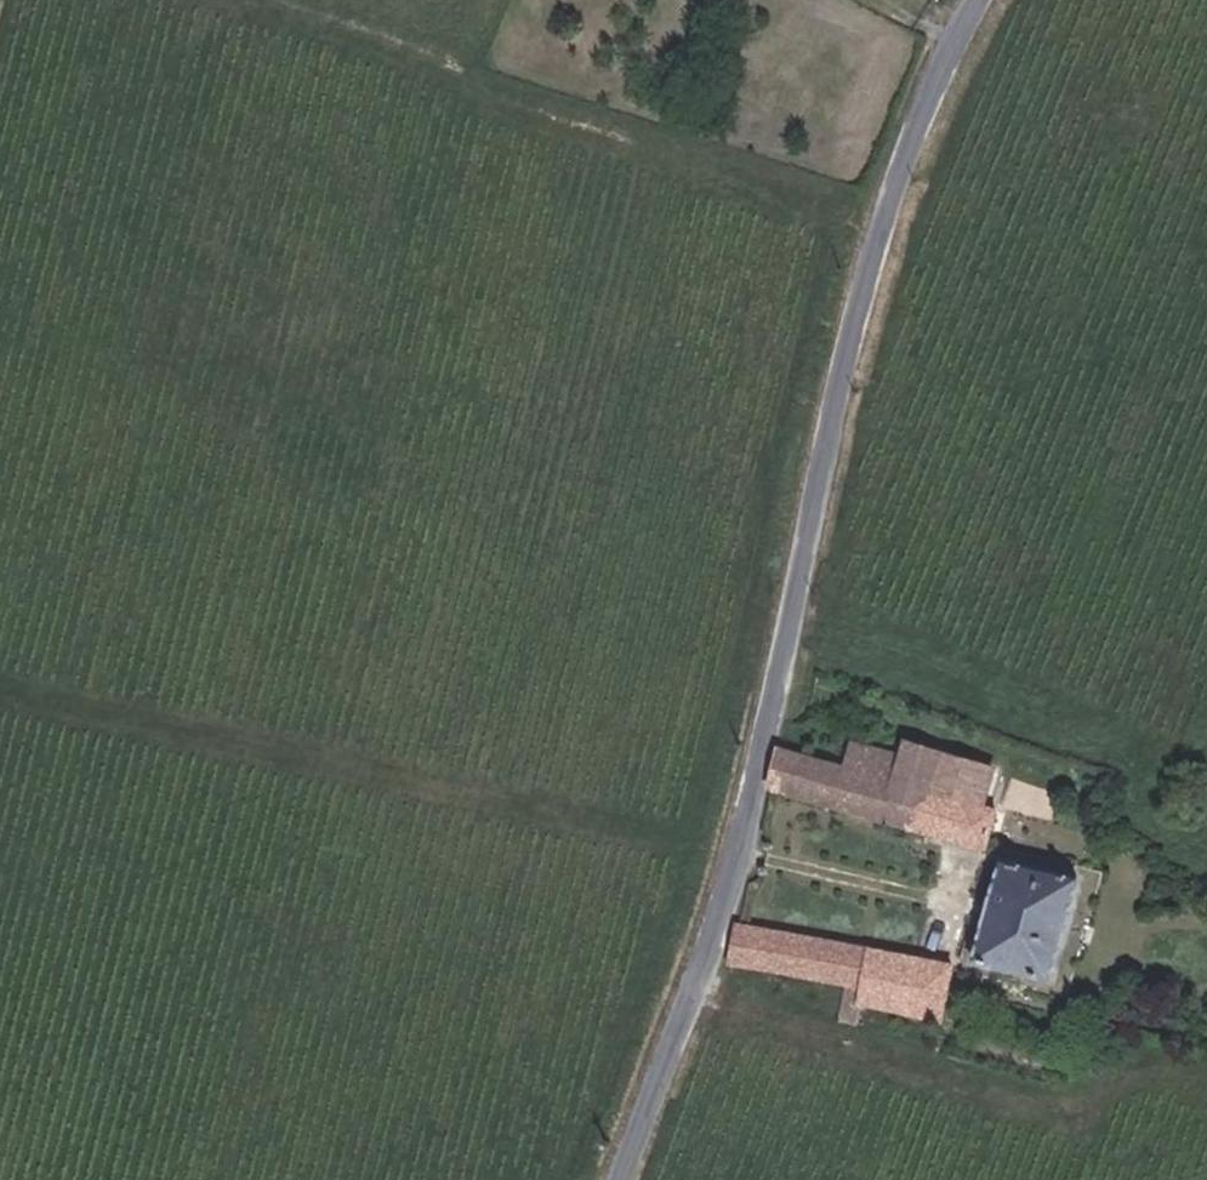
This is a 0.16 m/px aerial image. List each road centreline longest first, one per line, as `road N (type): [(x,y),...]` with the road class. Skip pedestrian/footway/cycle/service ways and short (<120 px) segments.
road 1 (unclassified): [(622,1179),(733,900),(829,488),(962,28),(980,0)]

